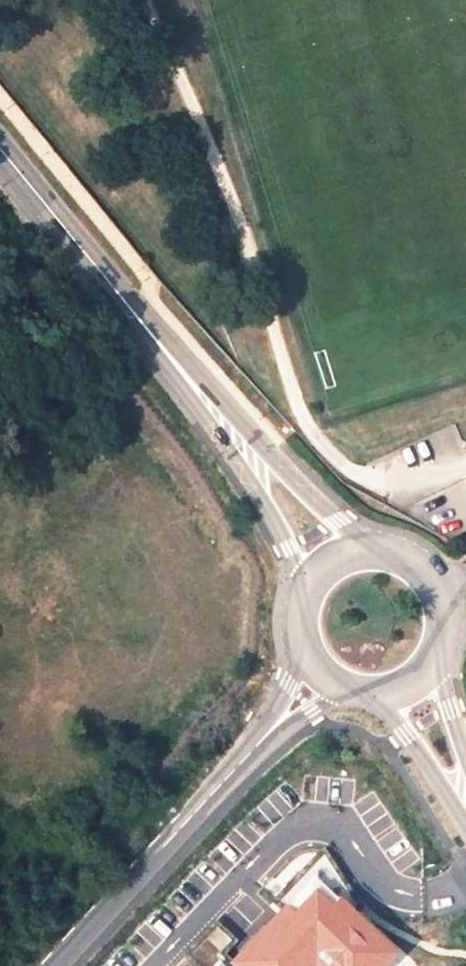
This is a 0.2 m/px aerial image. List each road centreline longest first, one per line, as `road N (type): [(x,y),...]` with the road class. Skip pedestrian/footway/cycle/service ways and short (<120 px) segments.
road 1 (tertiary): [(152,333),(265,502),(303,600)]
road 2 (tertiary): [(368,552),(152,333)]
road 3 (tertiary): [(152,333),(0,147)]
road 4 (residential): [(210,798),(58,965)]
road 5 (residential): [(300,642),(274,717),(210,798)]
road 6 (residential): [(210,798),(285,729),(348,696)]
road 7 (tertiary): [(436,667),(448,629),(439,589),(409,560),(368,552)]
road 8 (tertiary): [(373,701),(465,817)]

